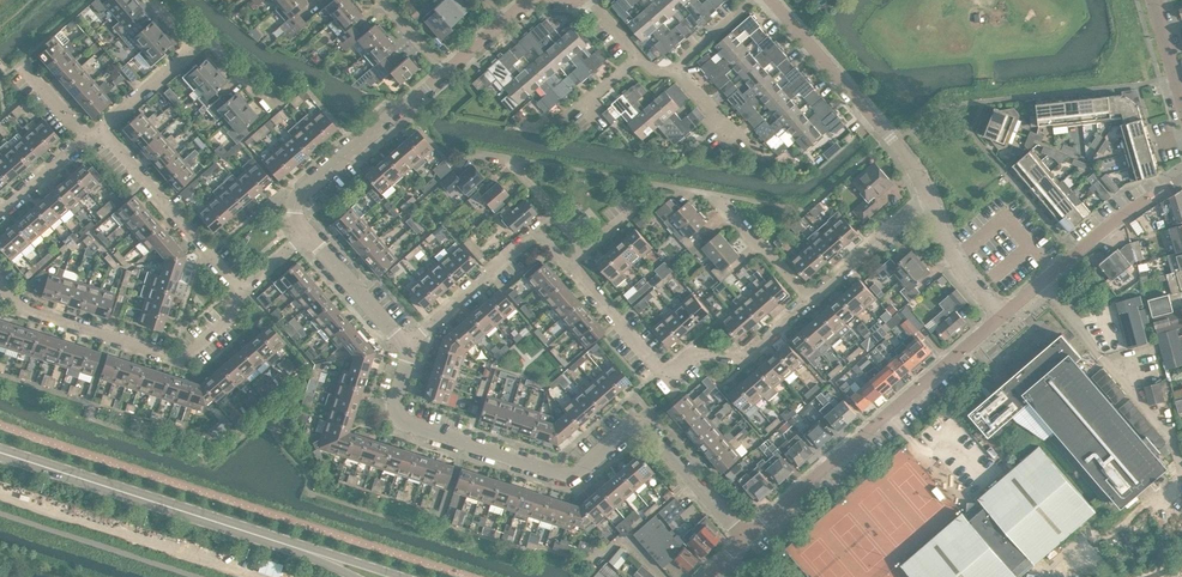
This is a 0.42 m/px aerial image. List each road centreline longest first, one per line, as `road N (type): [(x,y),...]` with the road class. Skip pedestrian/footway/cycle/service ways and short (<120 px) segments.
road 1 (residential): [(744,535),(641,420),(578,478),(394,415),(406,344)]
road 2 (residential): [(744,535),(1000,316)]
road 3 (residential): [(570,264),(669,378),(690,358),(739,366),(806,300)]
road 4 (residential): [(236,295),(227,323),(185,360),(13,304),(0,287)]
road 5 (secondary): [(262,537),(0,454)]
road 6 (residential): [(929,200),(896,145),(770,0)]
road 7 (residential): [(306,236),(298,202),(445,81)]
road 8 (residential): [(236,295),(97,131)]
road 9 (residential): [(1000,316),(1152,197)]
road 10 (residential): [(406,344),(541,232)]
road 11 (residential): [(806,300),(929,200)]
road 12 (residential): [(406,344),(306,236)]
road 13 (secondary): [(396,576),(262,537)]
road 14 (residential): [(1000,316),(956,259),(929,200)]
road 15 (residential): [(806,300),(717,197)]
road 16 (residential): [(97,131),(195,48)]

